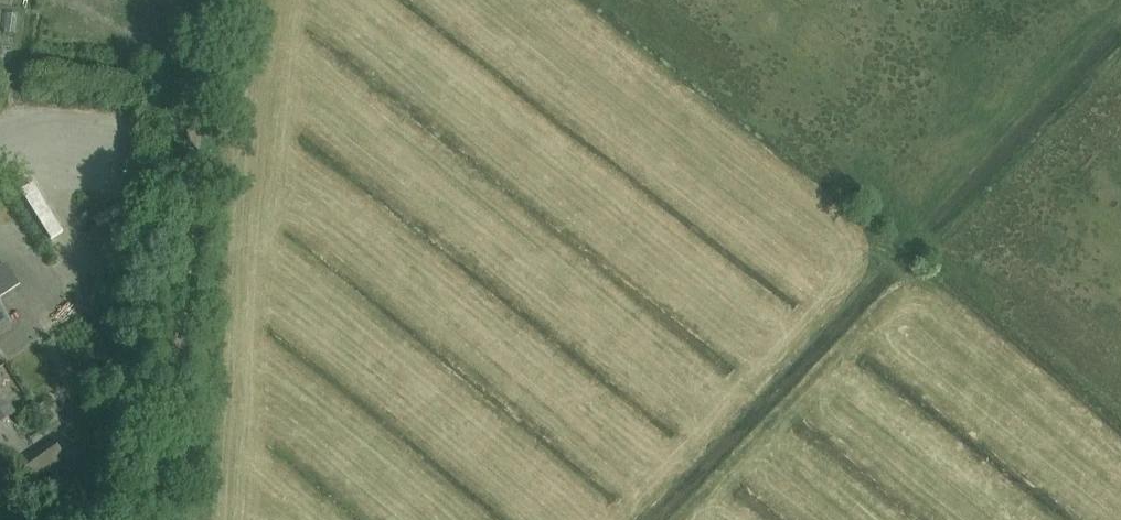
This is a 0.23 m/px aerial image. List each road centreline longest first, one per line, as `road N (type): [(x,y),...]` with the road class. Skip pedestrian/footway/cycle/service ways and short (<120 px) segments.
road 1 (track): [(170,519),(188,131),(208,0)]

